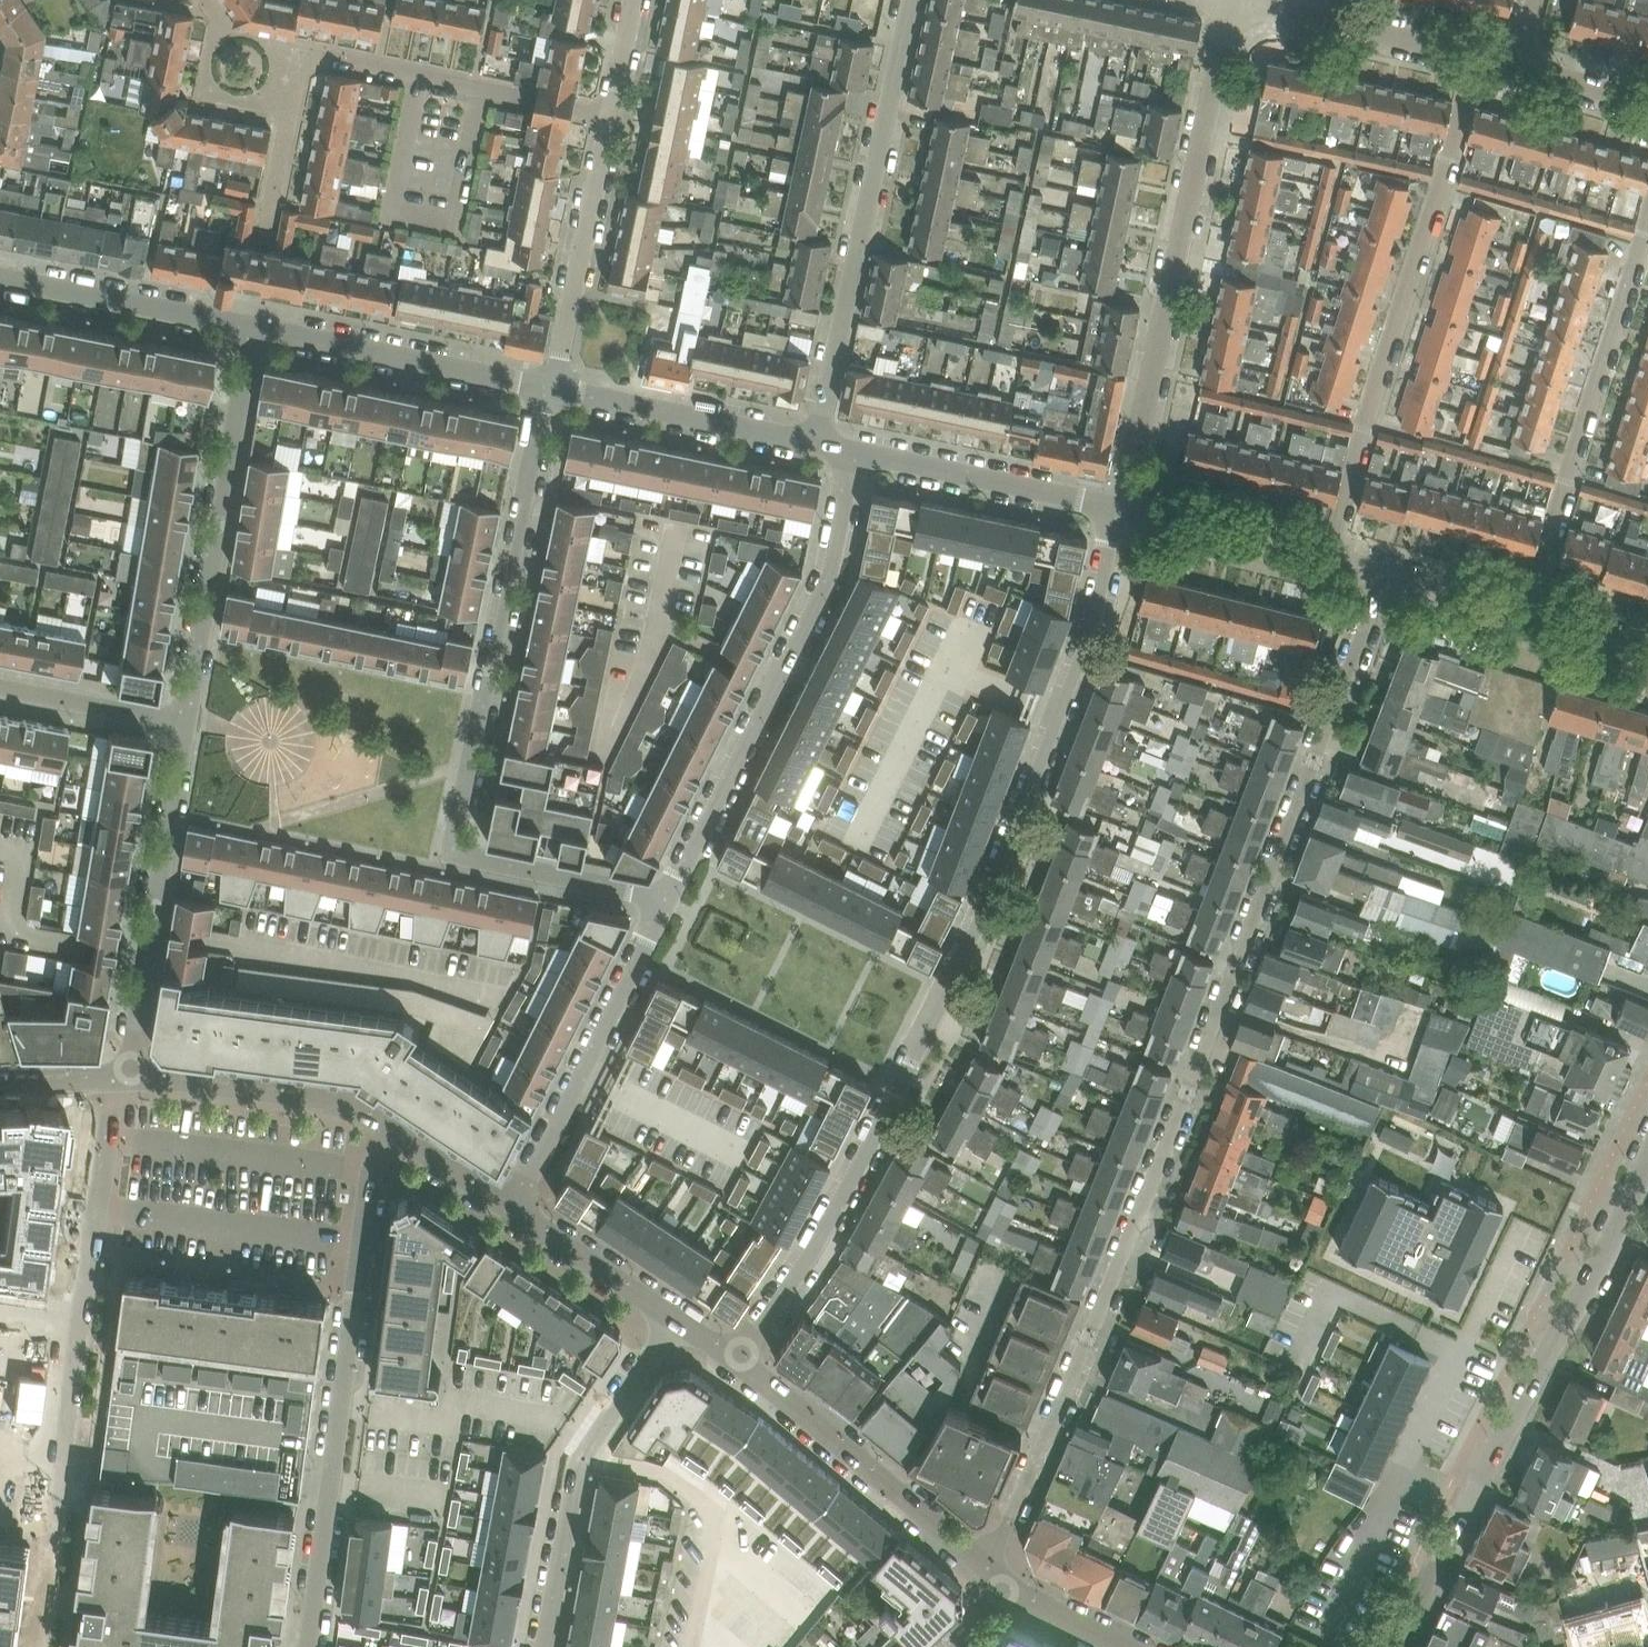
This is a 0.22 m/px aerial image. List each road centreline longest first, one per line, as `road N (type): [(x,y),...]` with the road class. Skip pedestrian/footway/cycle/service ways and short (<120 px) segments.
road 1 (residential): [(1390,580),(1187,1095),(987,1569)]
road 2 (residential): [(741,1357),(920,1081),(960,988),(1124,510)]
road 3 (residential): [(659,891),(452,849),(550,387)]
road 4 (residential): [(42,1646),(113,1111),(128,1073)]
road 5 (residential): [(1647,1170),(1396,1646)]
road 6 (residential): [(1332,562),(1475,54)]
road 7 (residential): [(307,1646),(373,1168),(400,1135)]
road 8 (residential): [(1124,510),(1232,1)]
road 9 (residential): [(659,891),(825,585),(852,453)]
road 10 (residential): [(818,439),(906,0)]
road 11 (residential): [(1530,620),(1647,221)]
road 12 (residential): [(188,720),(252,325)]
road 13 (residential): [(550,387),(630,0)]
road 14 (residential): [(676,1318),(578,1468),(539,1646)]
road 15 (residential): [(128,1073),(188,720)]
road 16 (residential): [(510,1210),(659,891)]
road 17 (unclassified): [(987,1569),(741,1357)]
road 18 (residential): [(550,387),(252,325)]
road 19 (residential): [(400,1135),(338,1098),(128,1073)]
road 20 (residential): [(1124,510),(852,453)]
road 21 (residential): [(818,439),(550,387)]
road 22 (residential): [(252,325),(0,275)]
road 23 (residential): [(1475,54),(1232,1)]
road 24 (residential): [(1332,562),(1124,510)]
road 25 (residential): [(676,1318),(510,1210)]
road 26 (residential): [(188,720),(0,685)]
road 27 (residential): [(1530,620),(1390,580)]
road 28 (residential): [(1647,101),(1517,65)]
road 29 (residential): [(510,1210),(400,1135)]
road 30 (unclassified): [(1124,1646),(1007,1589)]
road 31 (residential): [(0,1077),(128,1073)]
road 32 (residential): [(1647,655),(1530,620)]

